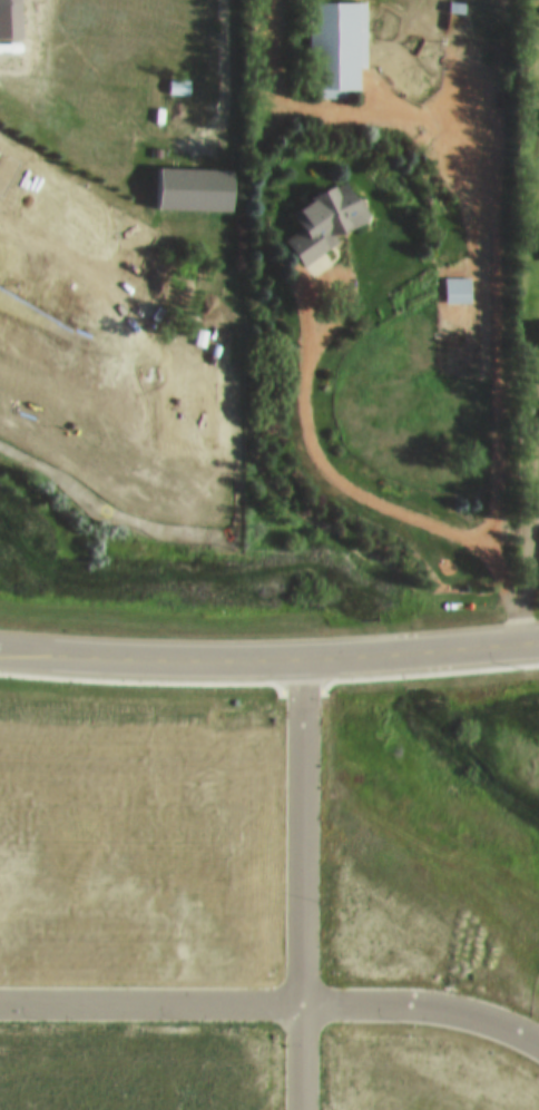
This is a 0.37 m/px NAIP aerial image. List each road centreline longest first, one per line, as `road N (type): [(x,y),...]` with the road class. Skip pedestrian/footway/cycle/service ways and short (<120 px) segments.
road 1 (secondary): [(538,647),(282,661),(0,653)]
road 2 (residential): [(300,1109),(302,660)]
road 3 (residential): [(301,999),(0,998)]

